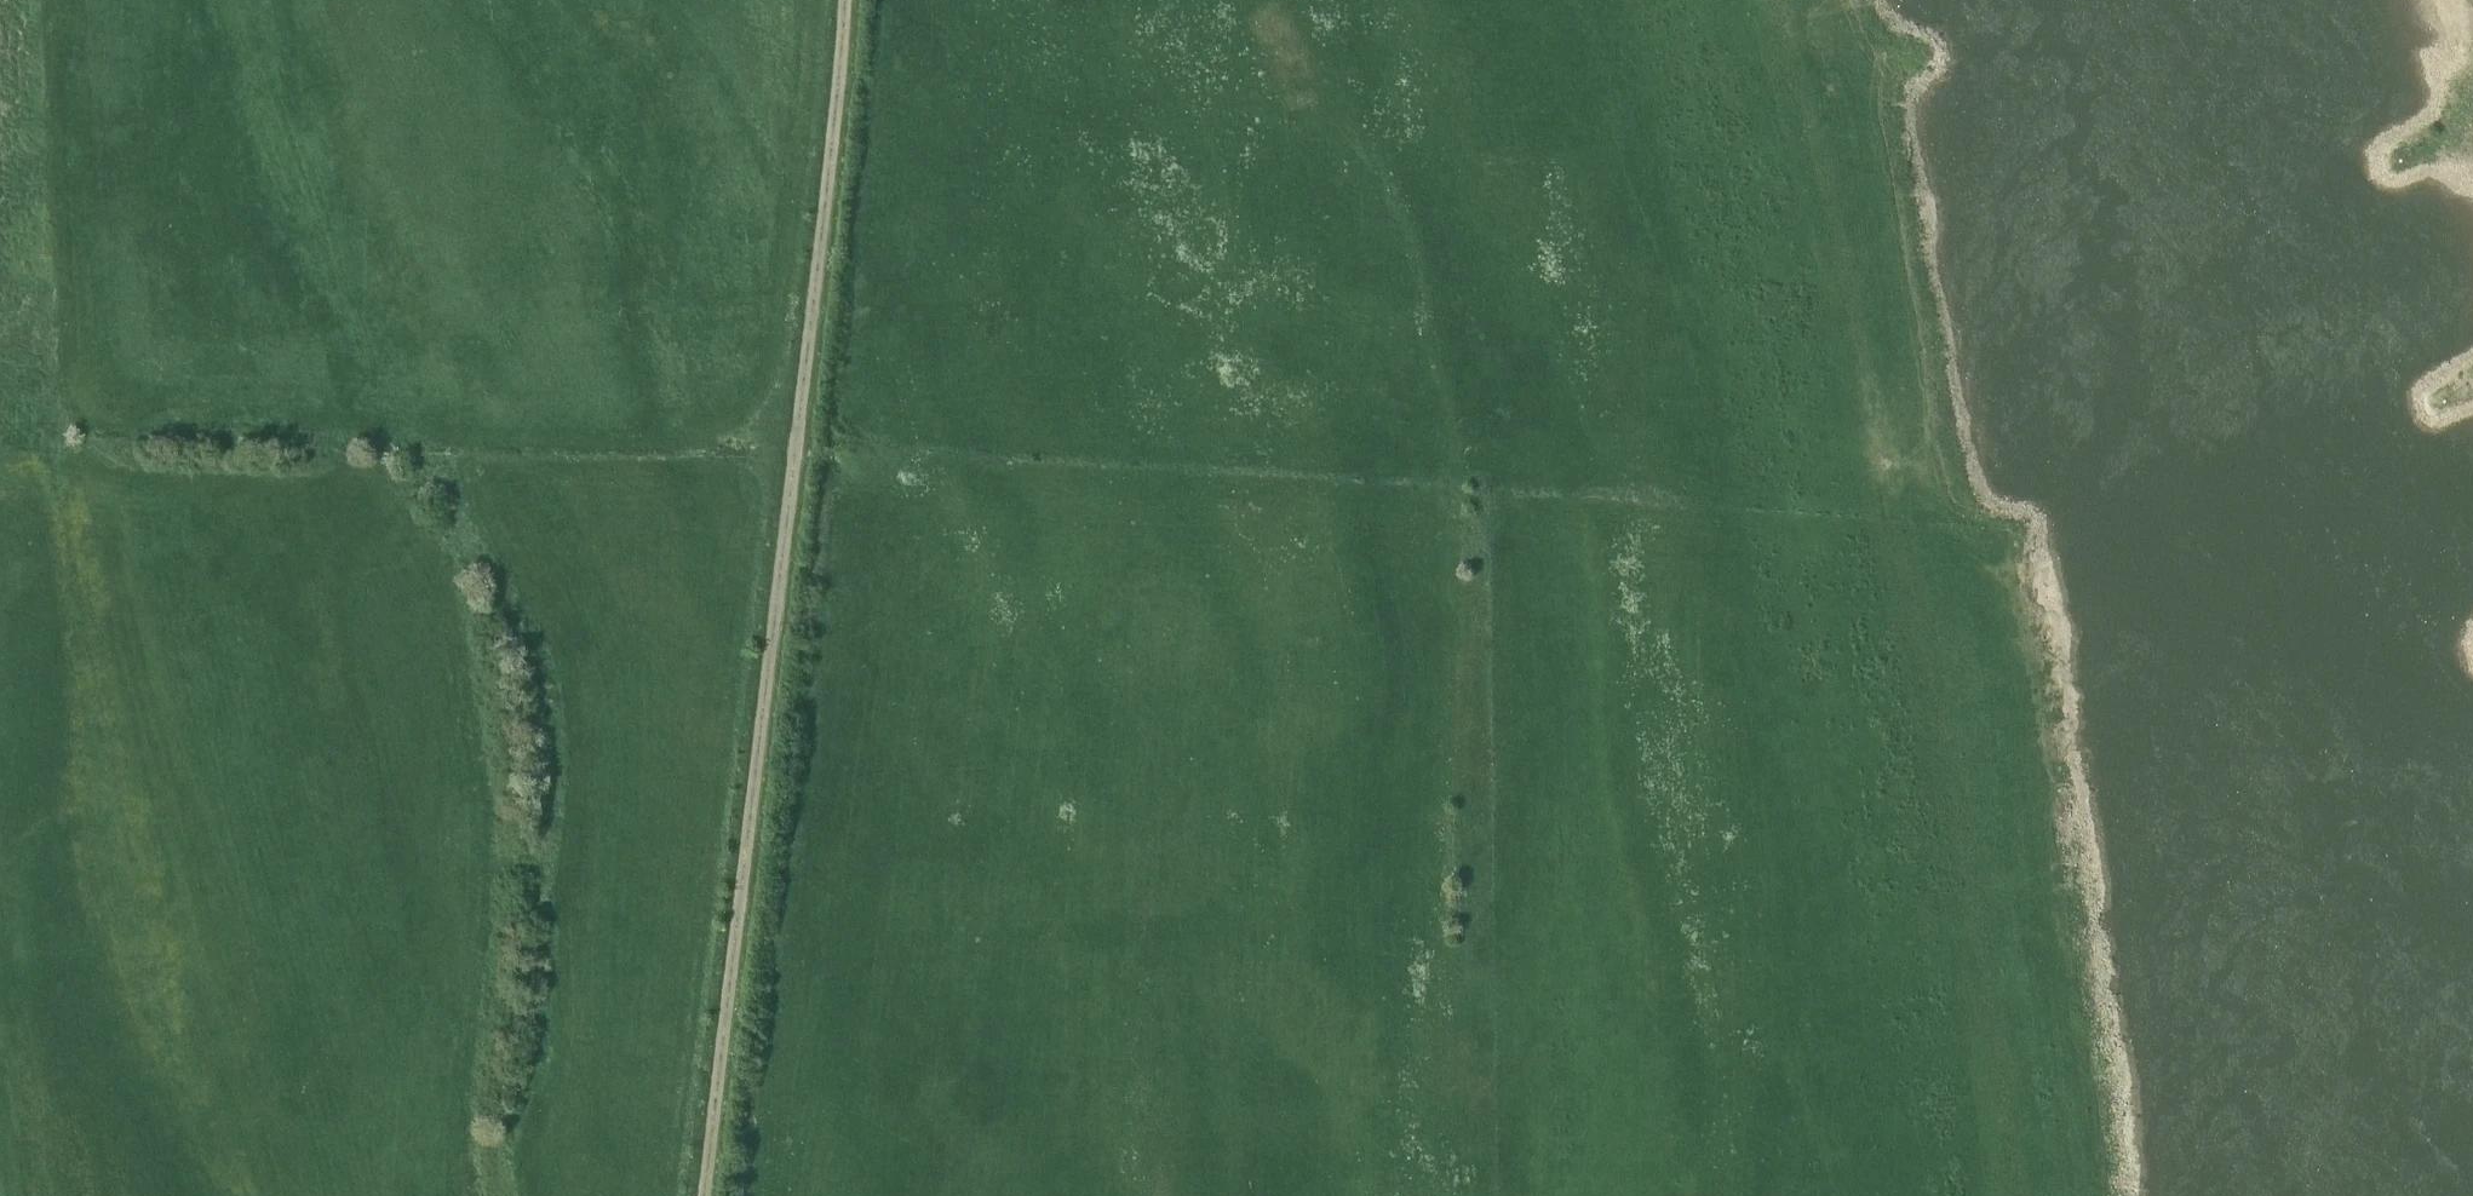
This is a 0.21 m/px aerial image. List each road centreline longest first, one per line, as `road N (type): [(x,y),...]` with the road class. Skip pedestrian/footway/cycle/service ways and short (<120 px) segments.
road 1 (unclassified): [(704,1195),(843,0)]

